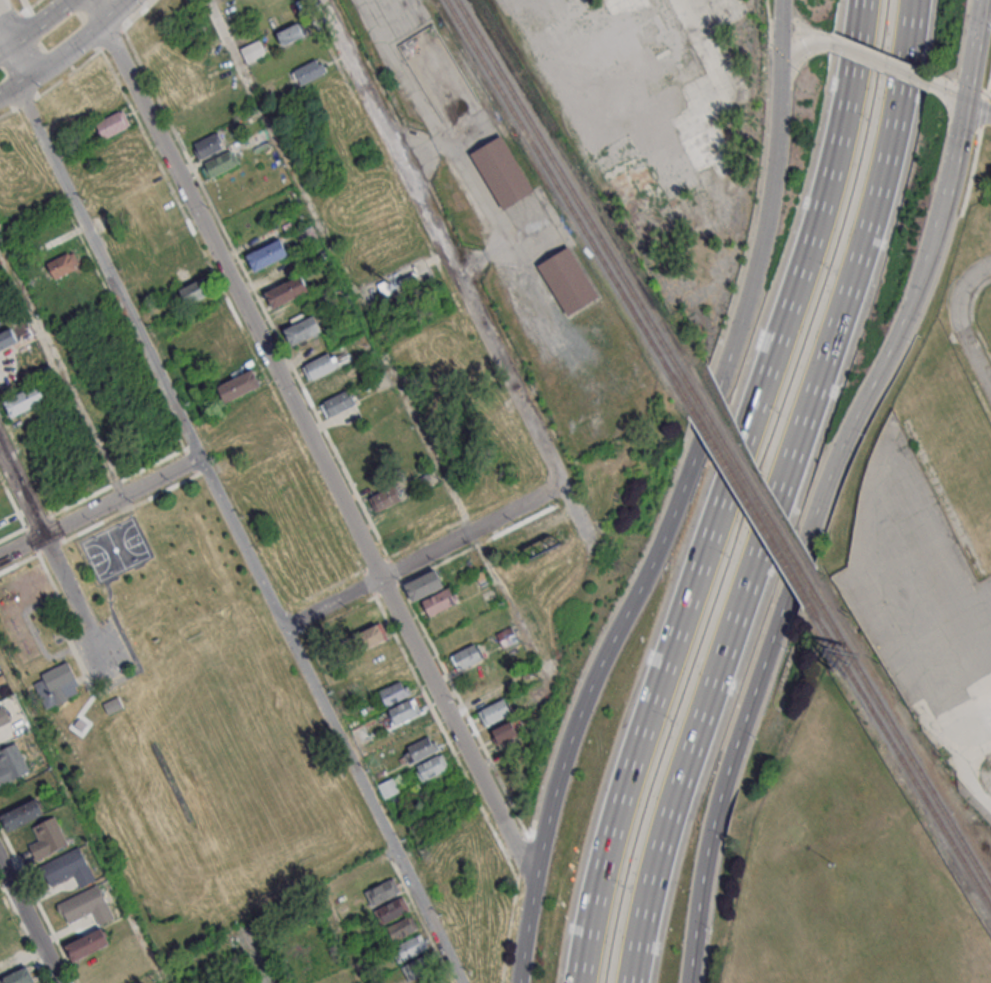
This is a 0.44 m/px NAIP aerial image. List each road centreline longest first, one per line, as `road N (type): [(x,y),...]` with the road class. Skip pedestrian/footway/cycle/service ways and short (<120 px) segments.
road 1 (tertiary): [(780,0),(776,178),(747,308),(672,525),(577,718),(548,807),(518,982)]
road 2 (motorway): [(628,982),(664,820),(864,211),(905,0)]
road 3 (motorway): [(853,0),(815,192),(615,831),(583,982)]
road 4 (residential): [(533,884),(91,0)]
road 5 (residential): [(597,548),(318,0)]
road 6 (residential): [(459,982),(198,458)]
road 7 (tertiary): [(688,982),(697,900),(726,779),(822,472)]
road 8 (residential): [(198,458),(18,86)]
road 9 (tertiary): [(822,472),(917,287),(964,102)]
road 10 (residential): [(283,628),(565,485)]
road 11 (residential): [(0,556),(198,458)]
road 12 (tertiary): [(0,95),(125,0)]
road 13 (residential): [(57,982),(0,869)]
road 14 (residential): [(938,86),(827,37)]

